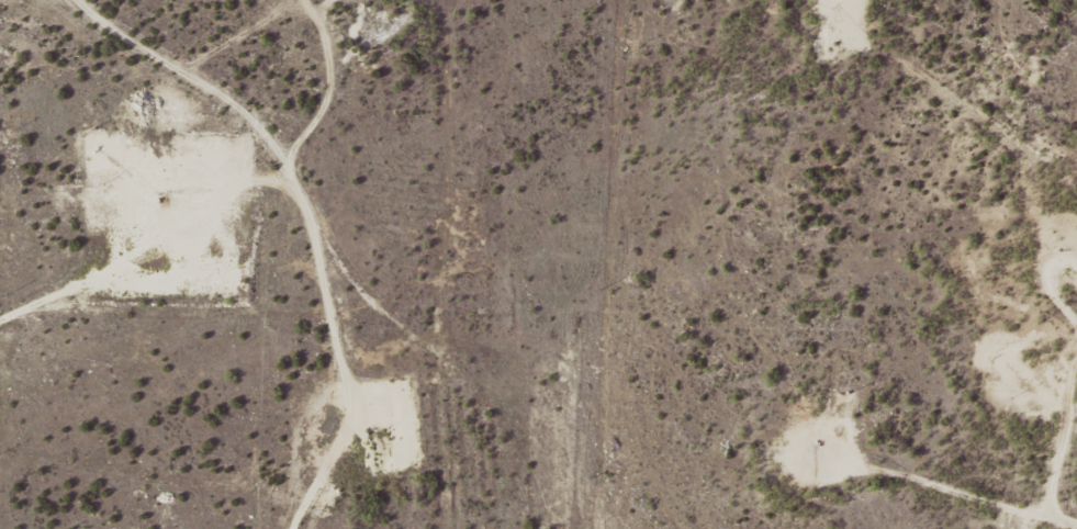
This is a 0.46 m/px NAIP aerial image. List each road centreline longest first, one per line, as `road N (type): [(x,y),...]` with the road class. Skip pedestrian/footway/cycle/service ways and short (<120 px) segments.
road 1 (track): [(418,528),(359,341),(343,330),(288,148),(211,71),(150,37),(113,0)]

